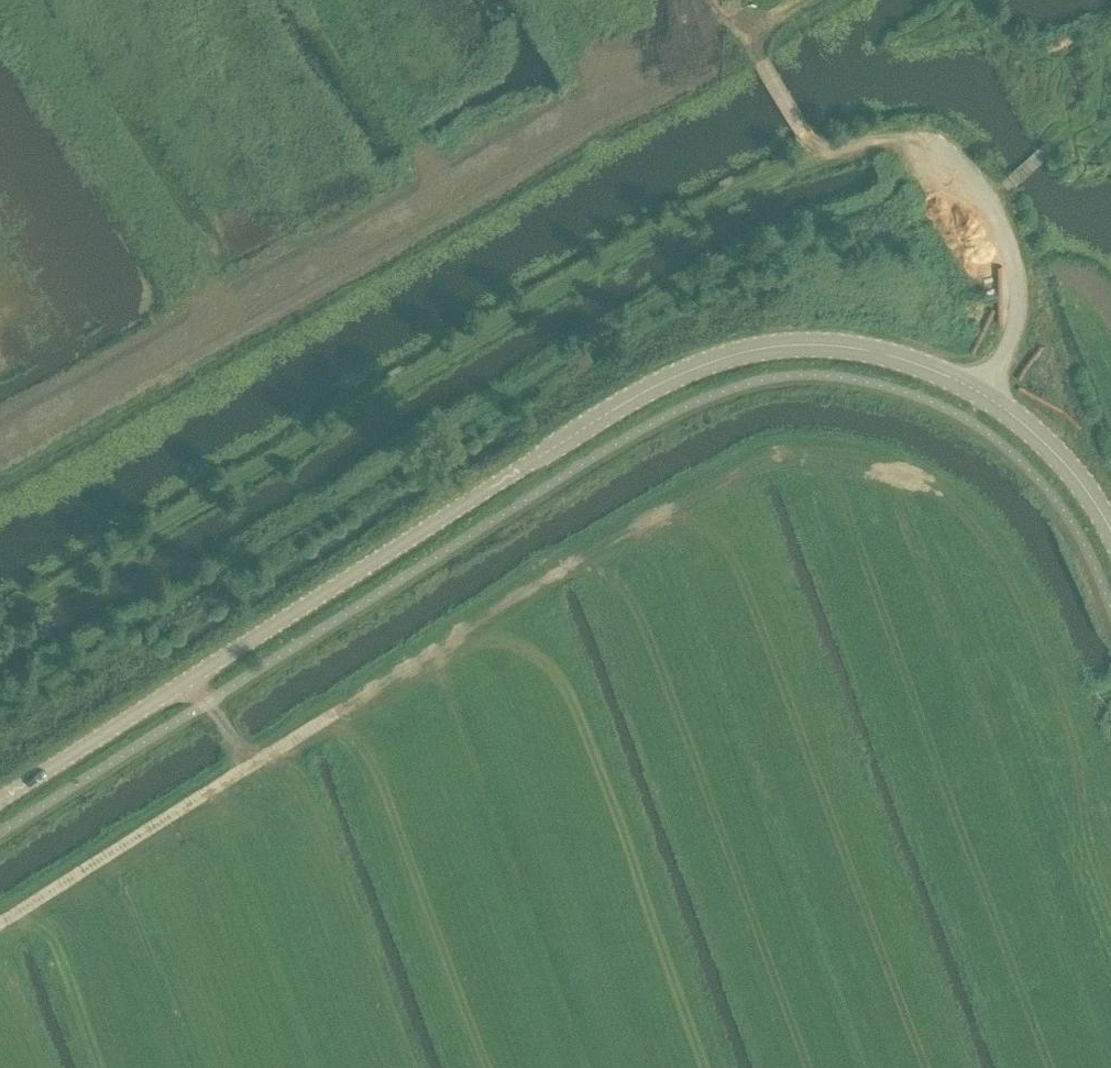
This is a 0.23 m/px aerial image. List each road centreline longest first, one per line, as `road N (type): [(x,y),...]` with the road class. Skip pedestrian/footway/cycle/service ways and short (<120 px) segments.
road 1 (tertiary): [(0,799),(684,372),(750,352),(849,348),(914,363),(981,394)]
road 2 (track): [(0,921),(337,711)]
road 3 (tertiary): [(1110,531),(1049,444),(981,394)]

